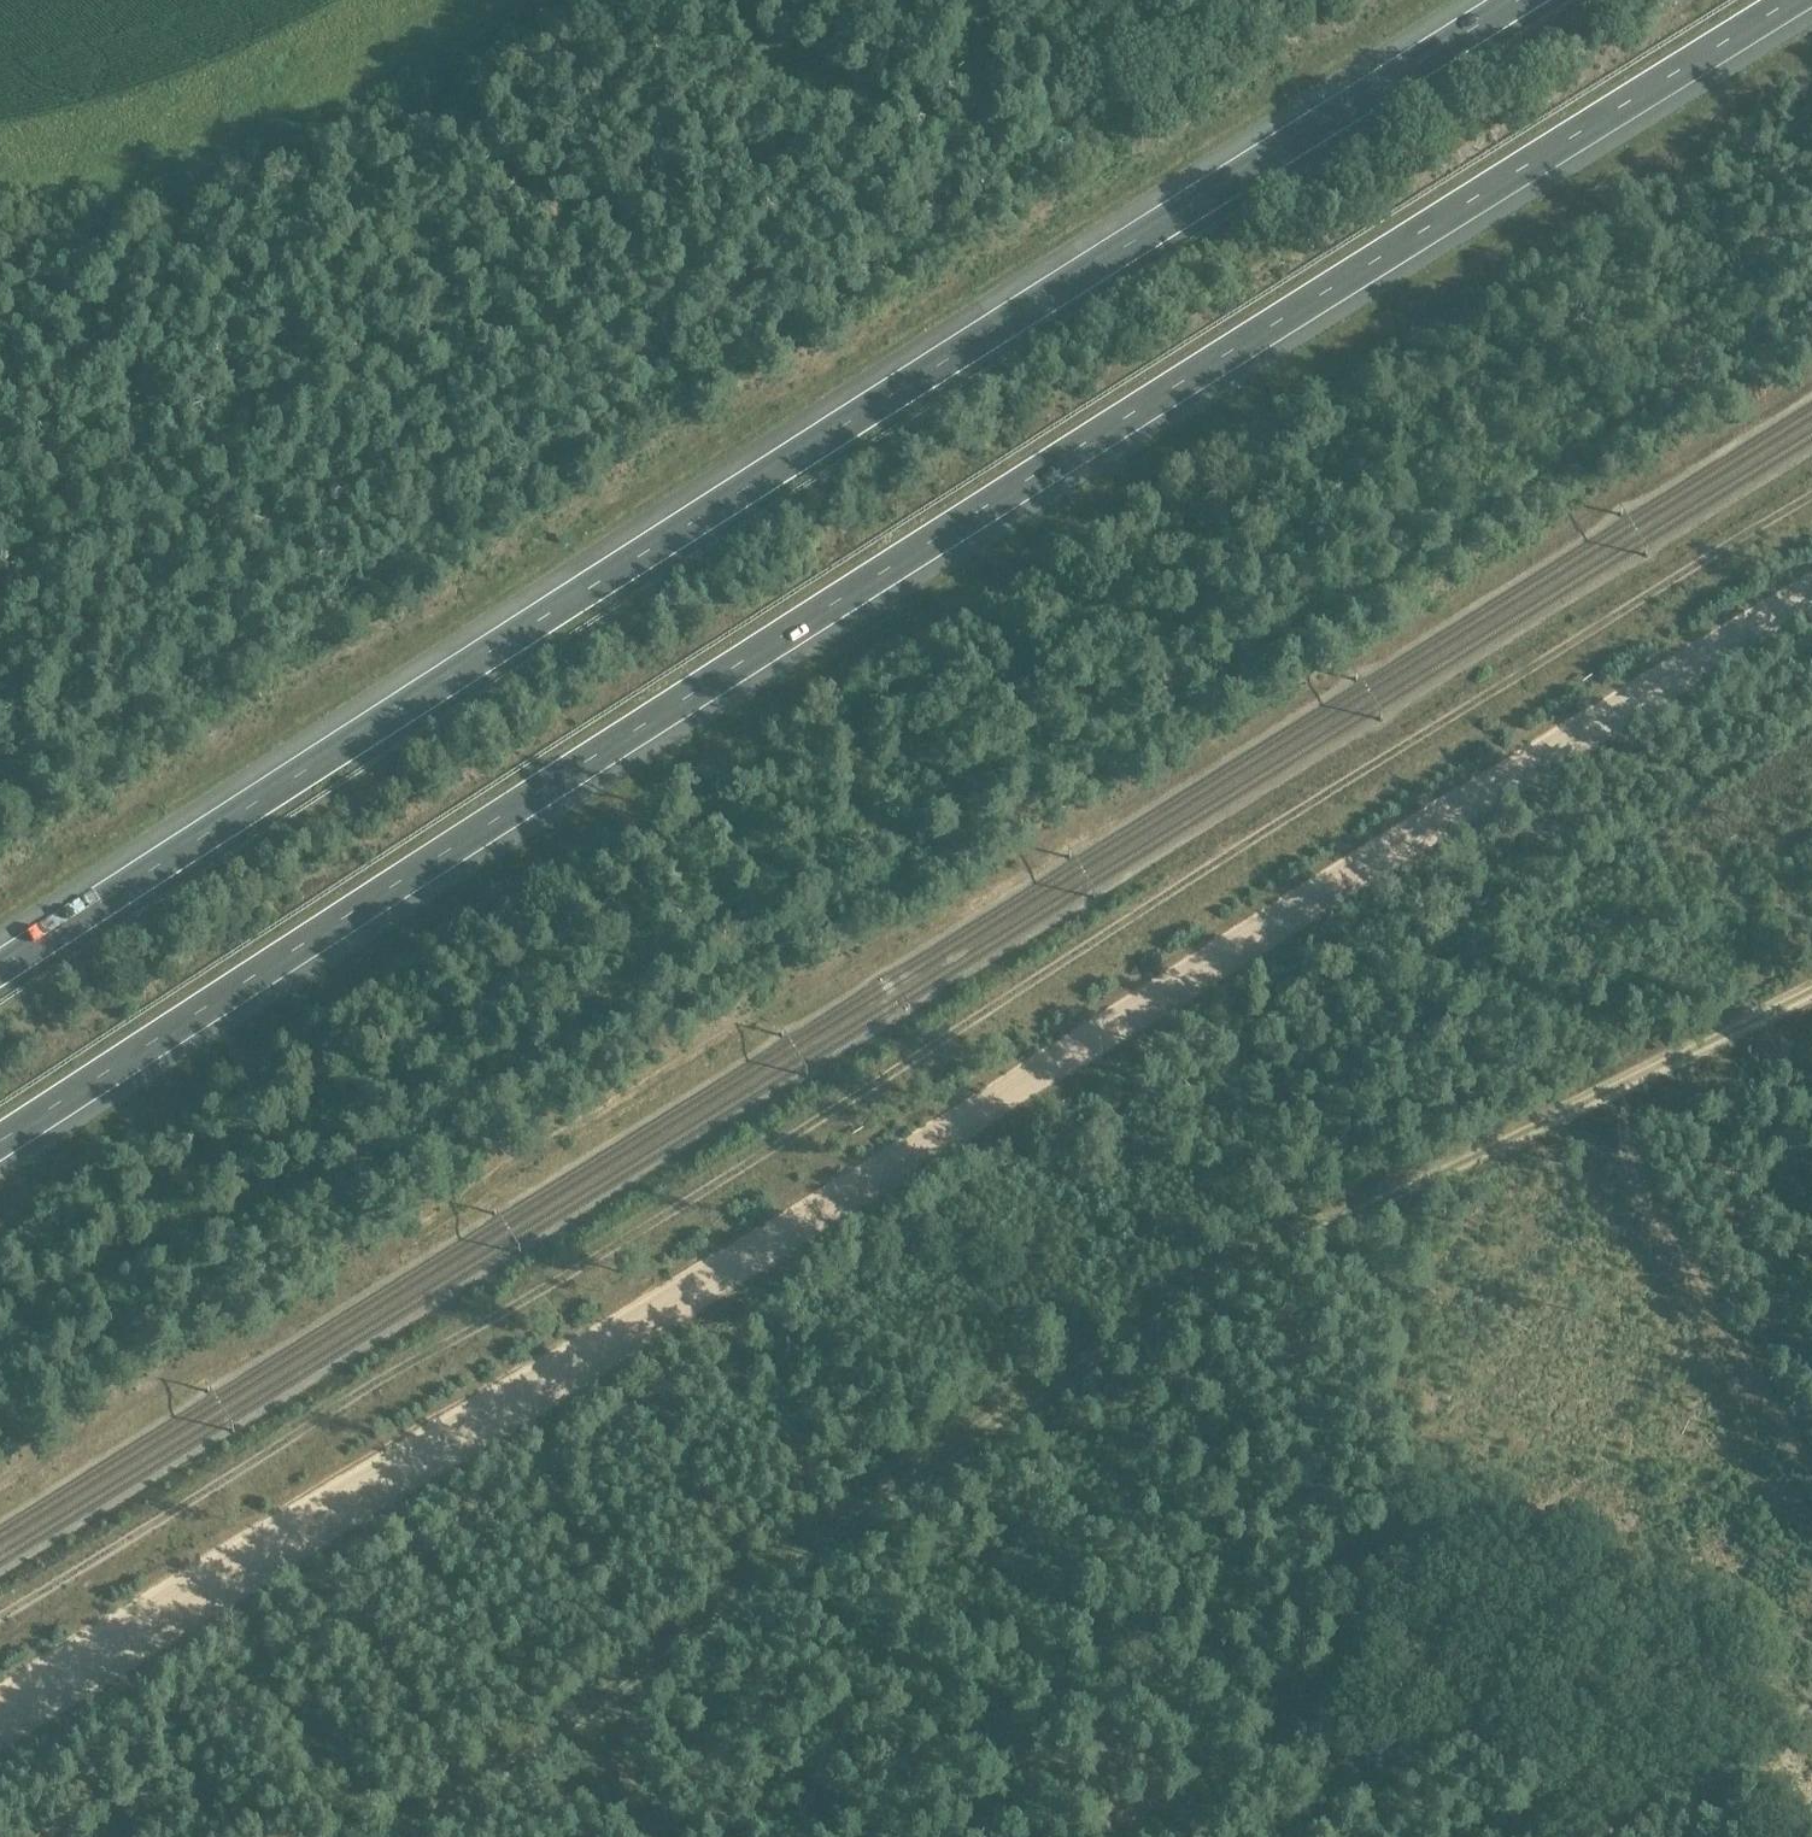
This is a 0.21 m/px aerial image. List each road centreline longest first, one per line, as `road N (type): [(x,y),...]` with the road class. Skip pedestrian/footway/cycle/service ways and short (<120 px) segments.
road 1 (motorway): [(0,1146),(1800,0)]
road 2 (track): [(0,1619),(384,1378),(788,1140),(1241,848),(1811,497)]
road 3 (motorway): [(1527,0),(0,969)]

